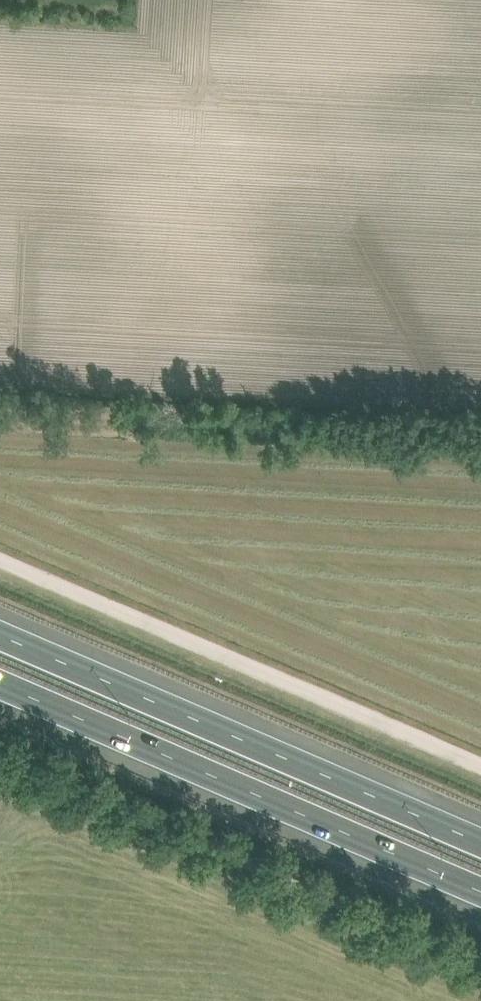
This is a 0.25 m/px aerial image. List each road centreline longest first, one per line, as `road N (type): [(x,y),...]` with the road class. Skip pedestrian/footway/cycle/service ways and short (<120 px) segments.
road 1 (track): [(480,773),(0,563)]
road 2 (motorway): [(480,832),(0,623)]
road 3 (motorway): [(0,681),(480,889)]
road 4 (track): [(0,760),(480,962)]

